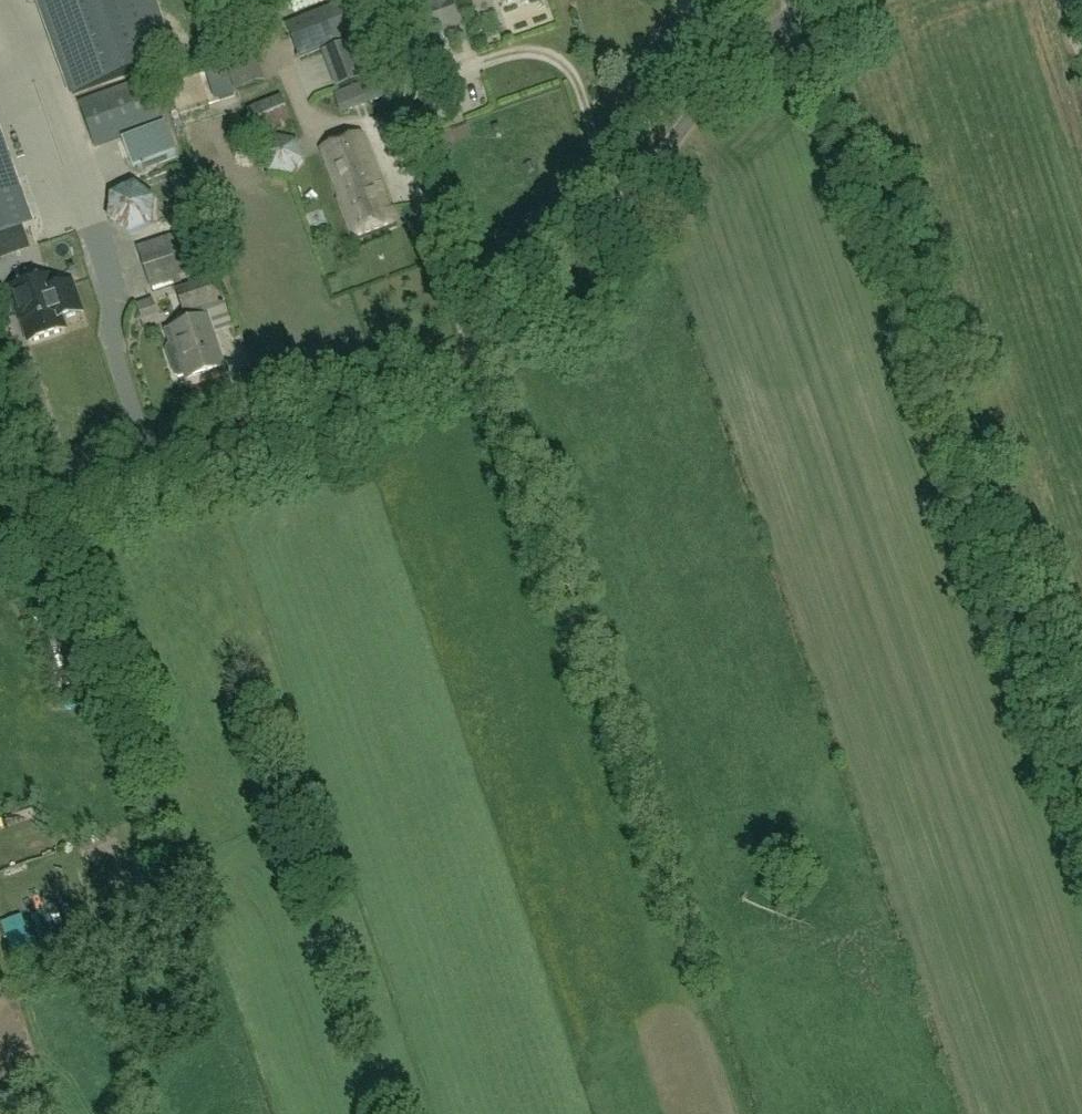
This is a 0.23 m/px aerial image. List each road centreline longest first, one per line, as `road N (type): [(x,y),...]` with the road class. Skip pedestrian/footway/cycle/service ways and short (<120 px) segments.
road 1 (unclassified): [(0,536),(493,357),(543,317),(629,218),(736,64),(777,24),(832,0)]

